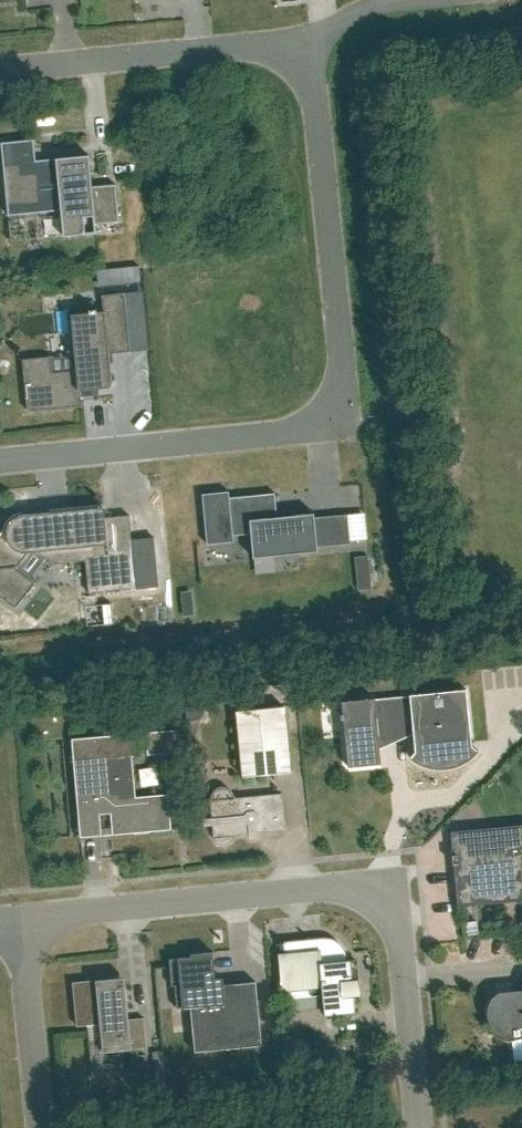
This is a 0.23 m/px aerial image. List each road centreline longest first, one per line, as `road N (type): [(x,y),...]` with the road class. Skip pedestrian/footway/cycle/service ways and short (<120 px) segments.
road 1 (residential): [(307,56),(347,423),(0,461)]
road 2 (residential): [(22,919),(366,888),(395,911),(401,932),(421,1127)]
road 3 (residential): [(0,72),(291,45),(307,56)]
road 4 (residential): [(42,1127),(22,919)]
road 5 (residential): [(307,56),(370,6),(448,0)]

